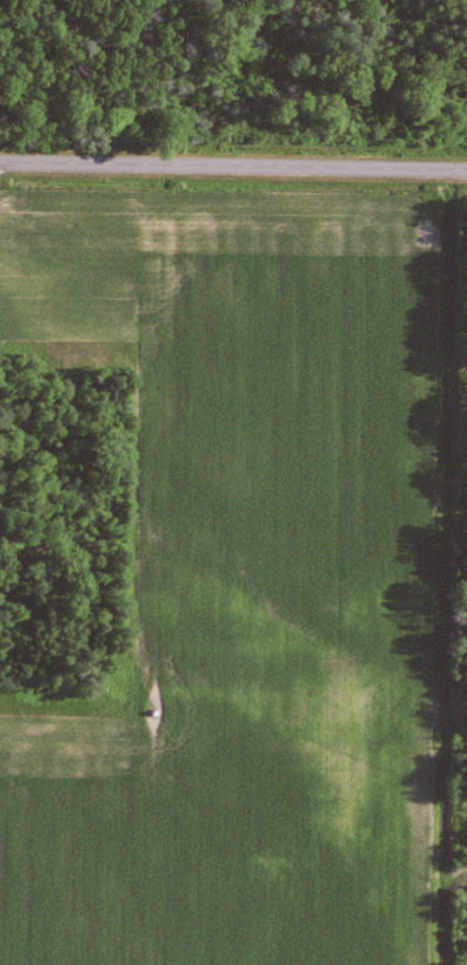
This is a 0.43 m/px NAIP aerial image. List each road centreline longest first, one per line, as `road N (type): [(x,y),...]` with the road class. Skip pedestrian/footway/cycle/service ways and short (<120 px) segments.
road 1 (residential): [(0,169),(466,177)]

